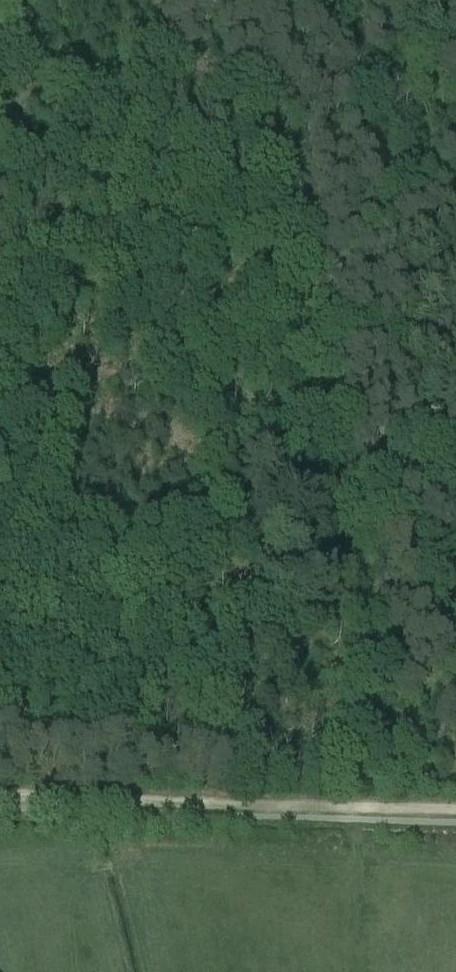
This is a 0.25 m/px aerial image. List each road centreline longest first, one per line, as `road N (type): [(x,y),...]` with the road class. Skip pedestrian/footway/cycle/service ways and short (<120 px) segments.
road 1 (track): [(0,794),(455,809)]

